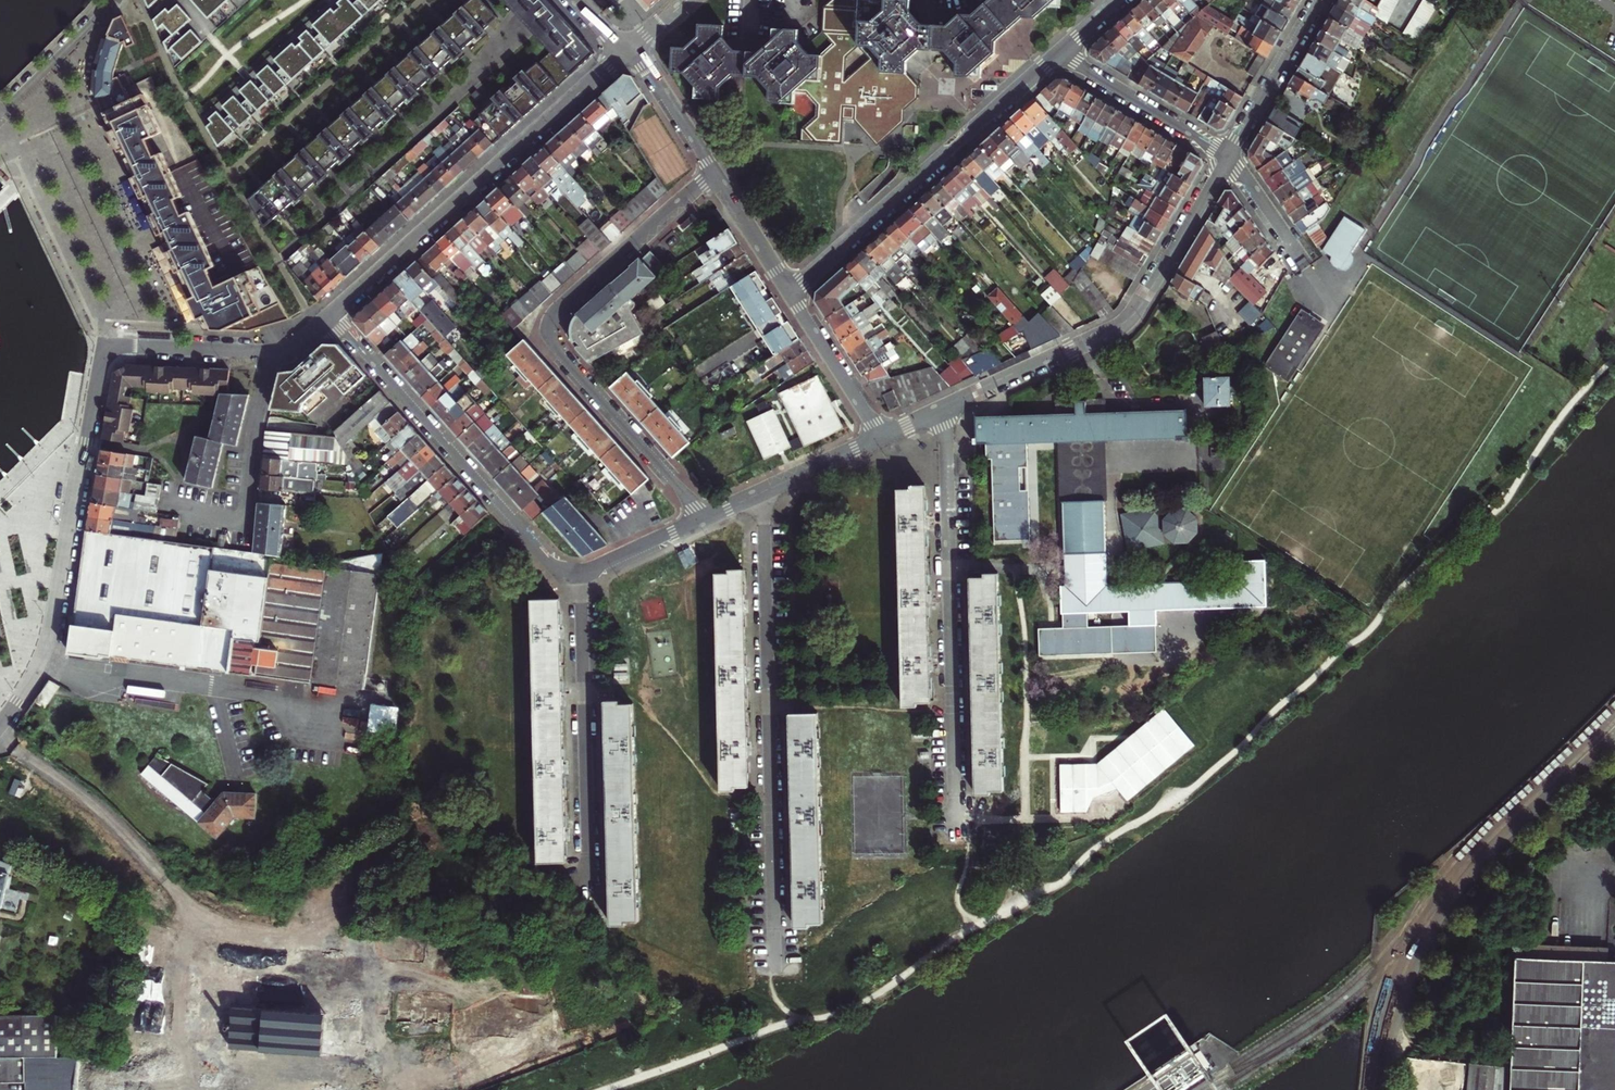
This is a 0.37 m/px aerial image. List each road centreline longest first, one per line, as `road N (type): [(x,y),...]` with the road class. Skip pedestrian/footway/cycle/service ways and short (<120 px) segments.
road 1 (residential): [(705,519),(558,352),(549,328),(559,306),(716,173)]
road 2 (residential): [(763,492),(775,965)]
road 3 (residential): [(941,409),(955,827)]
road 4 (residential): [(941,409),(1123,324),(1229,157)]
road 5 (residential): [(332,313),(629,49)]
road 6 (residential): [(332,313),(554,563),(580,572)]
road 7 (residential): [(790,293),(1059,53)]
road 8 (residential): [(580,572),(586,886)]
road 9 (residential): [(79,477),(104,344),(272,353)]
road 10 (residential): [(79,477),(44,657),(0,724)]
road 11 (residential): [(272,353),(246,523),(185,511)]
road 12 (residential): [(1059,53),(1229,157)]
road 13 (residential): [(1229,157),(1321,0)]
road 14 (residential): [(790,293),(882,437)]
road 15 (residential): [(108,0),(65,52),(0,108)]
road 16 (residential): [(629,49),(716,173)]
road 17 (residential): [(716,173),(790,293)]
road 18 (residential): [(580,572),(705,519)]
road 19 (residential): [(763,492),(882,437)]
road 20 (residential): [(1229,157),(1301,257)]

